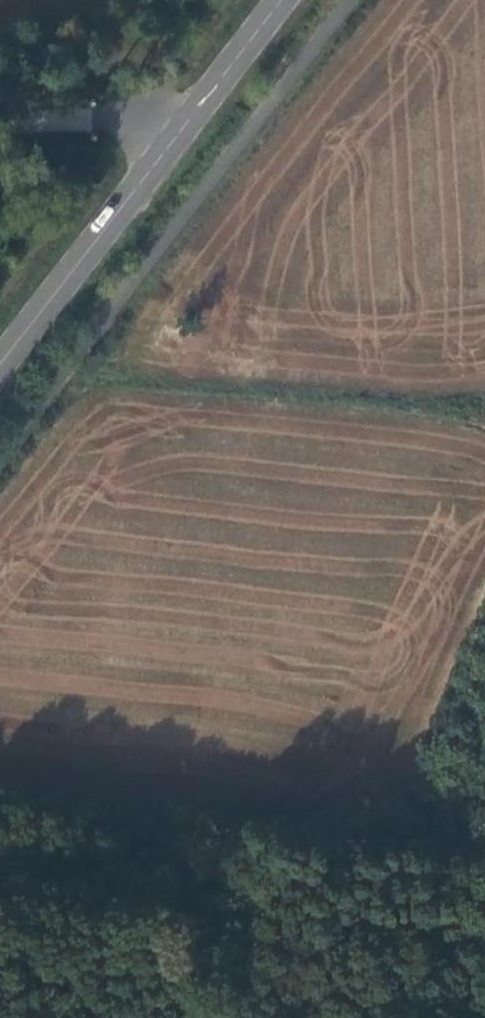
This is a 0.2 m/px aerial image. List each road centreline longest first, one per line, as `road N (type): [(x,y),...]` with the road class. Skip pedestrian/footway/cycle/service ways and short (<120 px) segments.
road 1 (secondary): [(0,363),(281,0)]

